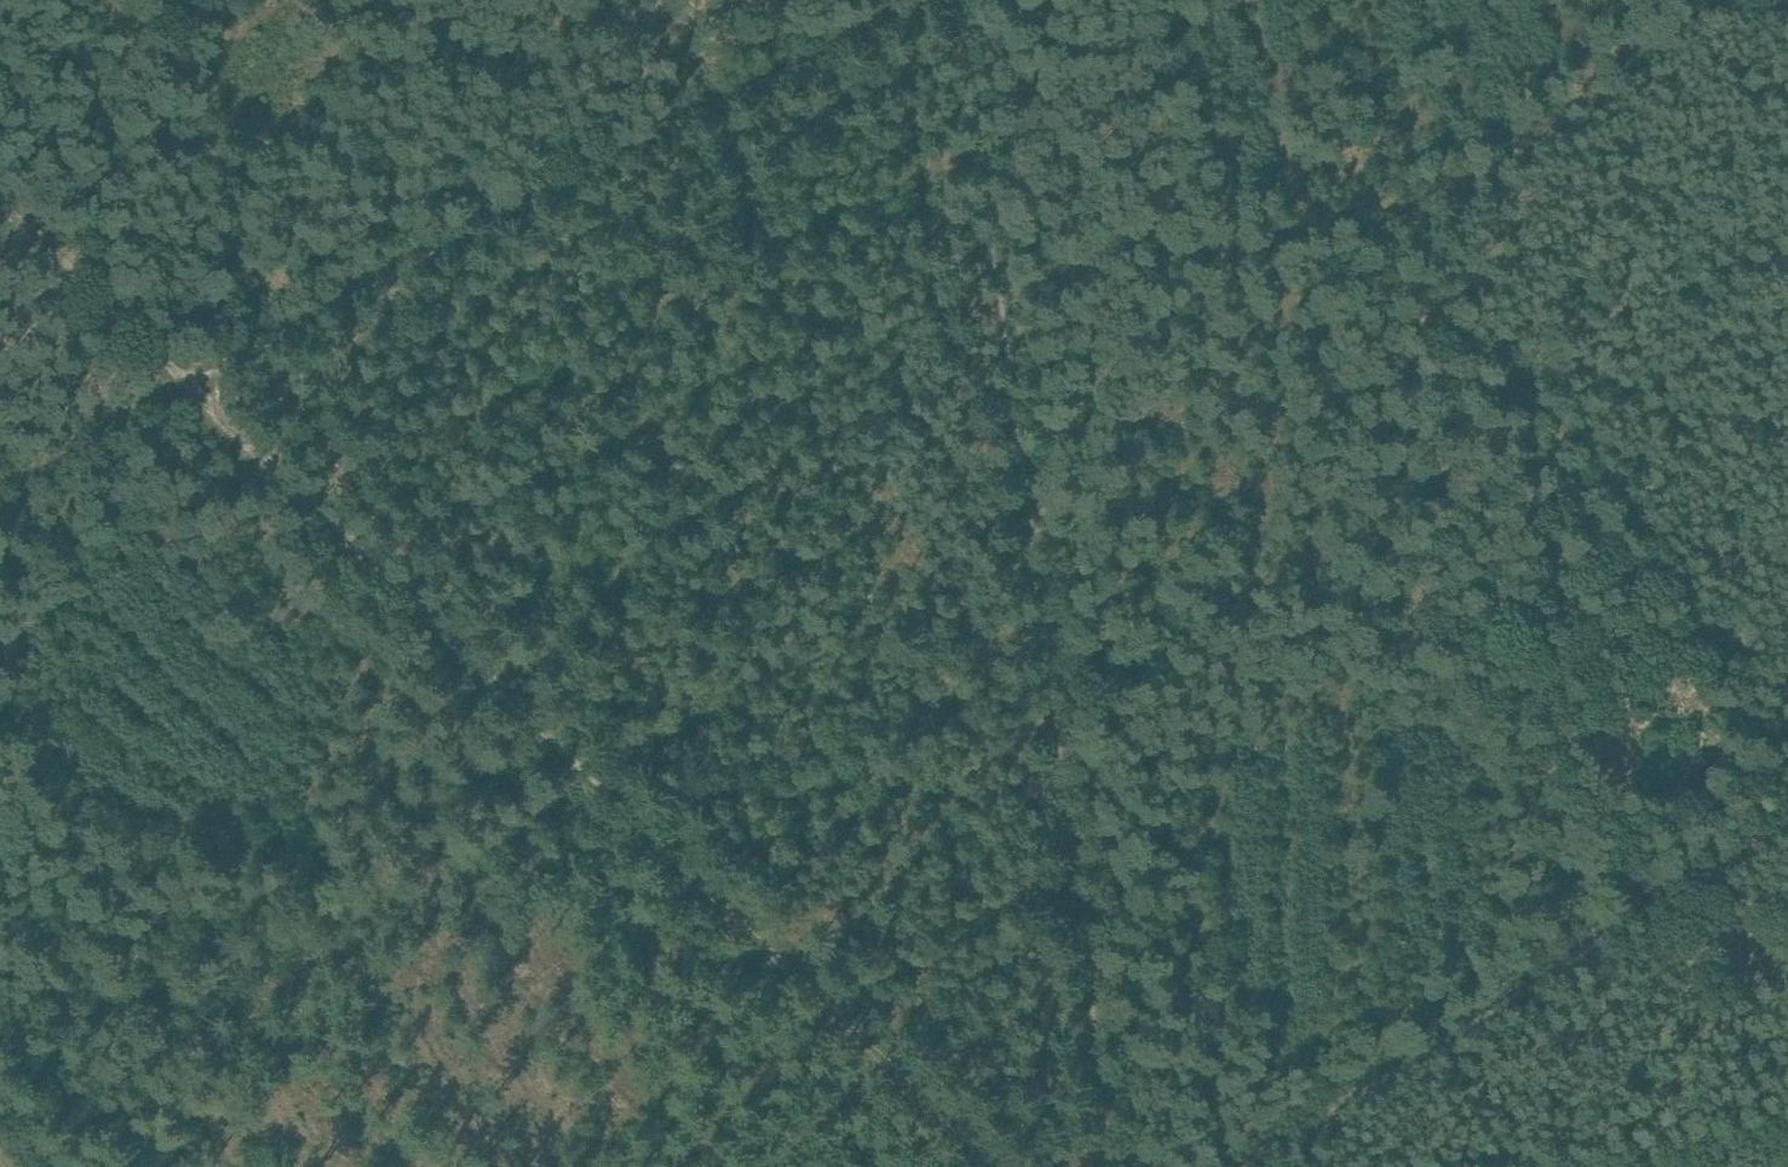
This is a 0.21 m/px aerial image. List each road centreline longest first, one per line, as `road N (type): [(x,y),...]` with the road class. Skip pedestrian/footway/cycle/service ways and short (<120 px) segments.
road 1 (track): [(0,201),(1000,1166)]
road 2 (track): [(183,377),(931,0)]
road 3 (track): [(1787,817),(1242,1166)]
road 4 (track): [(1787,1135),(1637,1166)]

